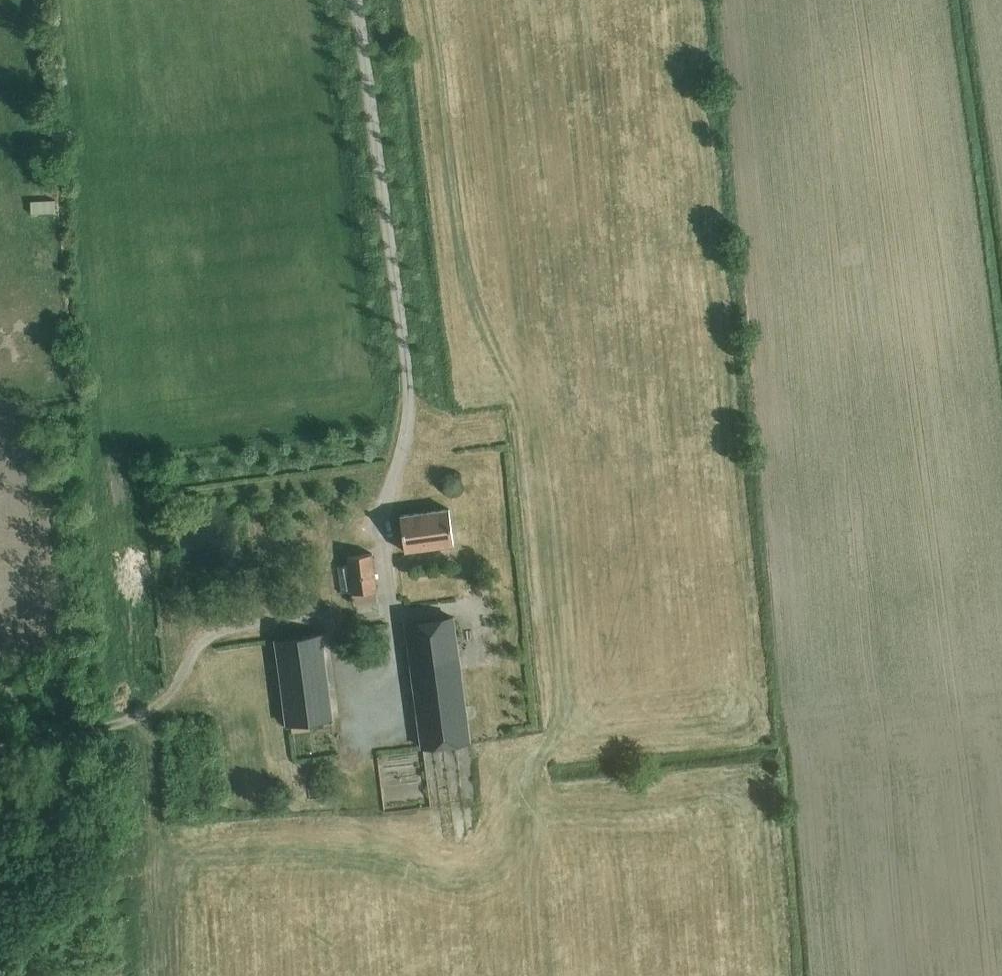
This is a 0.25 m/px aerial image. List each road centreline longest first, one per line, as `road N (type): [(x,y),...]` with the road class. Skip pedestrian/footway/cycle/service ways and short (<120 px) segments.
road 1 (track): [(0,743),(156,717)]

